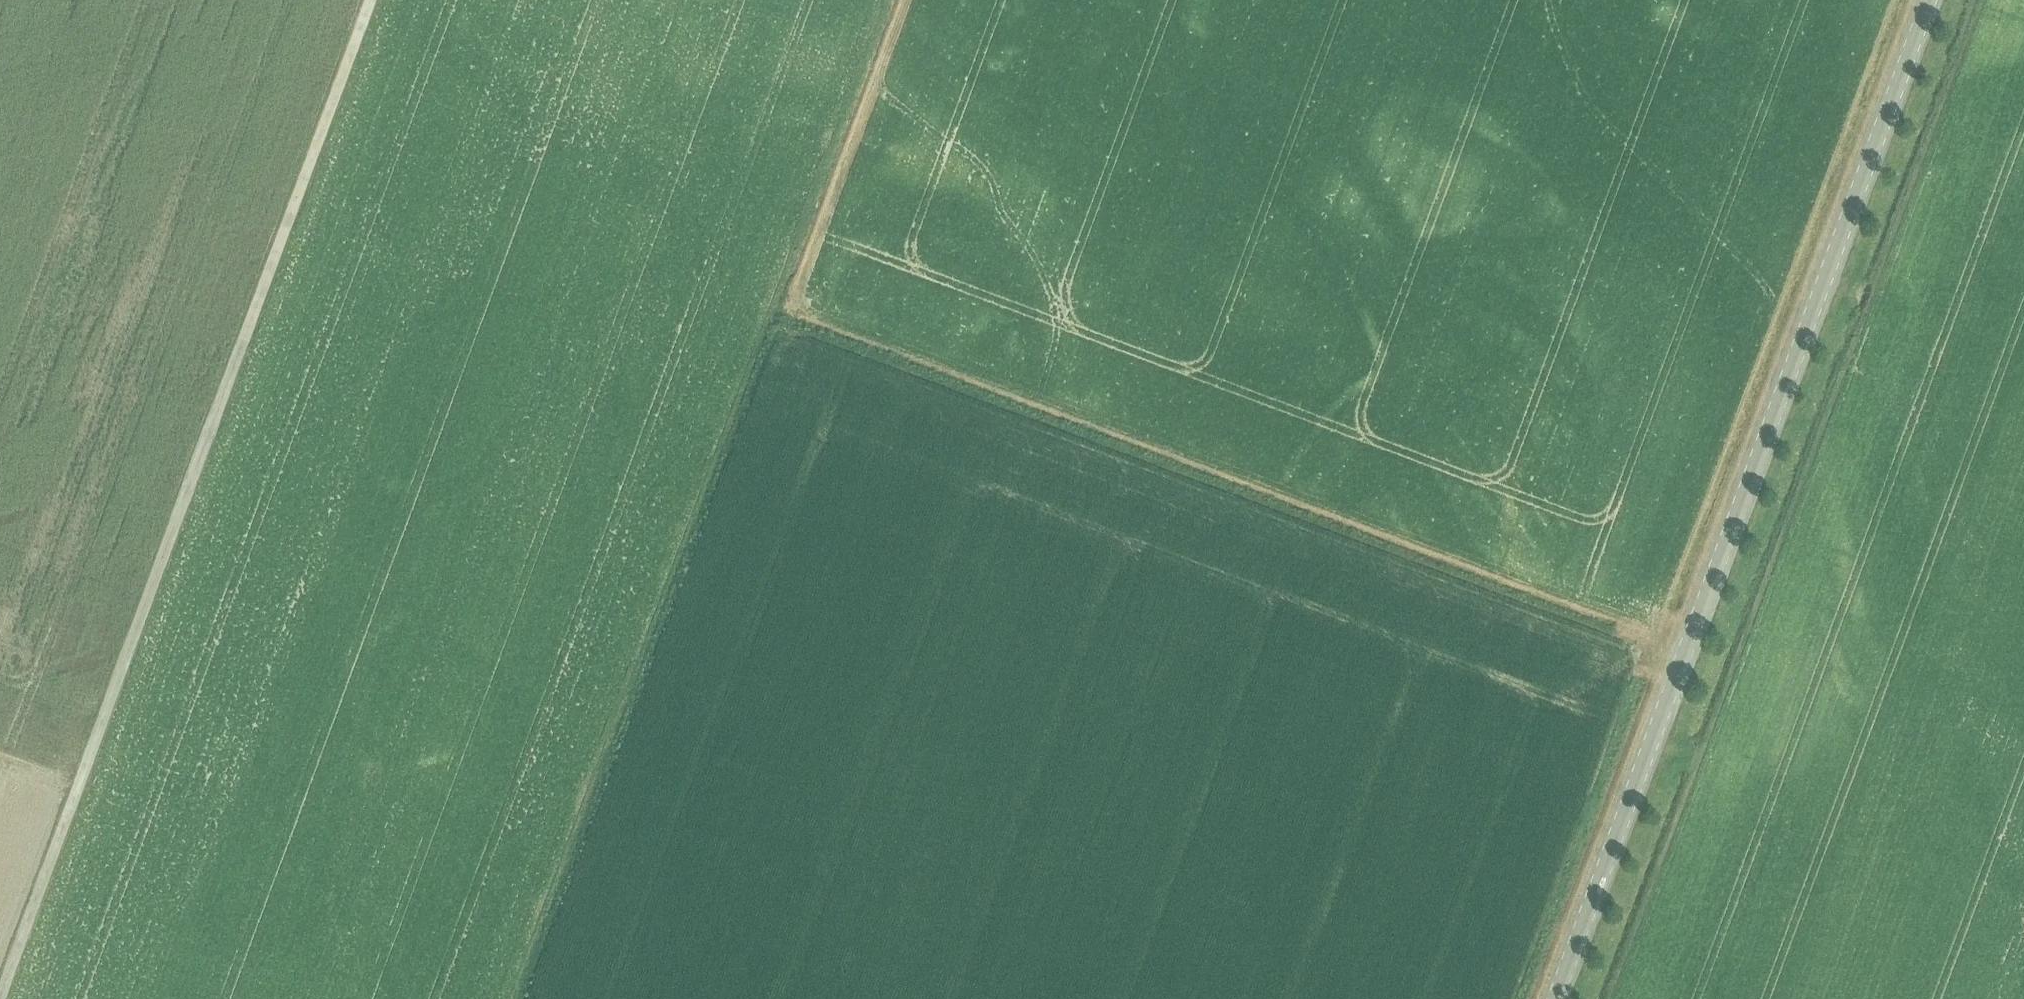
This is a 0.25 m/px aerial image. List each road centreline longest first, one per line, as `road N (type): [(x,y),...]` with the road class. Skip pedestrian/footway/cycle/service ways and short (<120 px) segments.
road 1 (tertiary): [(1556,998),(1932,0)]

